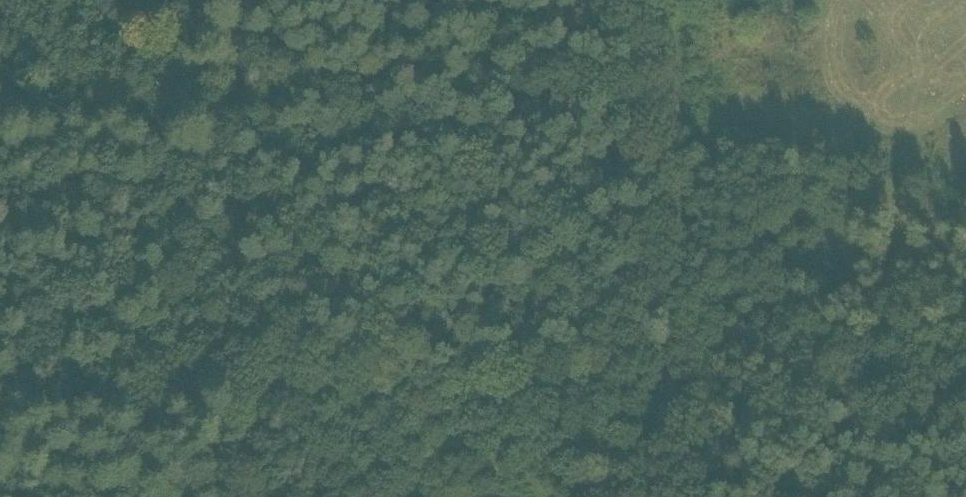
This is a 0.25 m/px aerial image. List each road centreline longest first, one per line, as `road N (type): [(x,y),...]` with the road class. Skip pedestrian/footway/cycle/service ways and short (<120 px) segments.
road 1 (unclassified): [(664,496),(658,0)]
road 2 (track): [(242,496),(235,88)]

